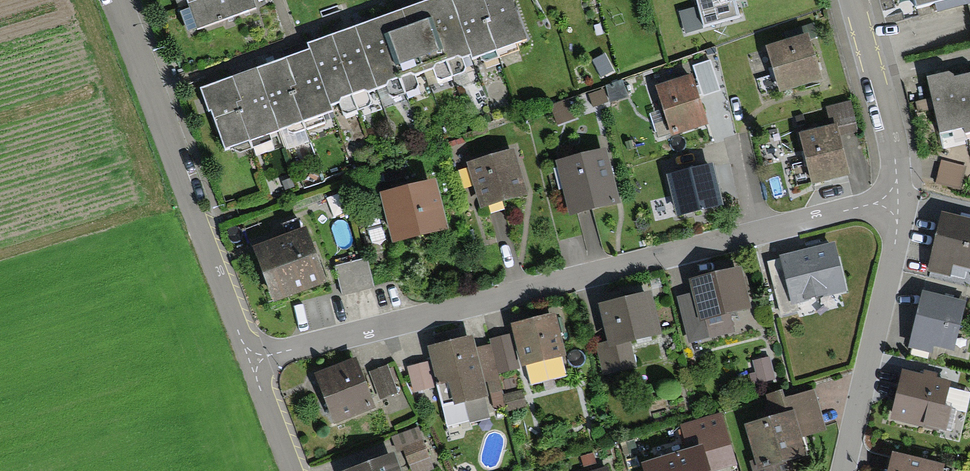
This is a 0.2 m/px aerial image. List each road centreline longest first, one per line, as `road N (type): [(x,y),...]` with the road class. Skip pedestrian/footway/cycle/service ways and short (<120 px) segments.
road 1 (residential): [(249,361),(839,210),(894,203)]
road 2 (residential): [(114,0),(249,361)]
road 3 (residential): [(894,203),(891,264),(841,470)]
road 4 (residential): [(853,0),(893,148),(894,203)]

